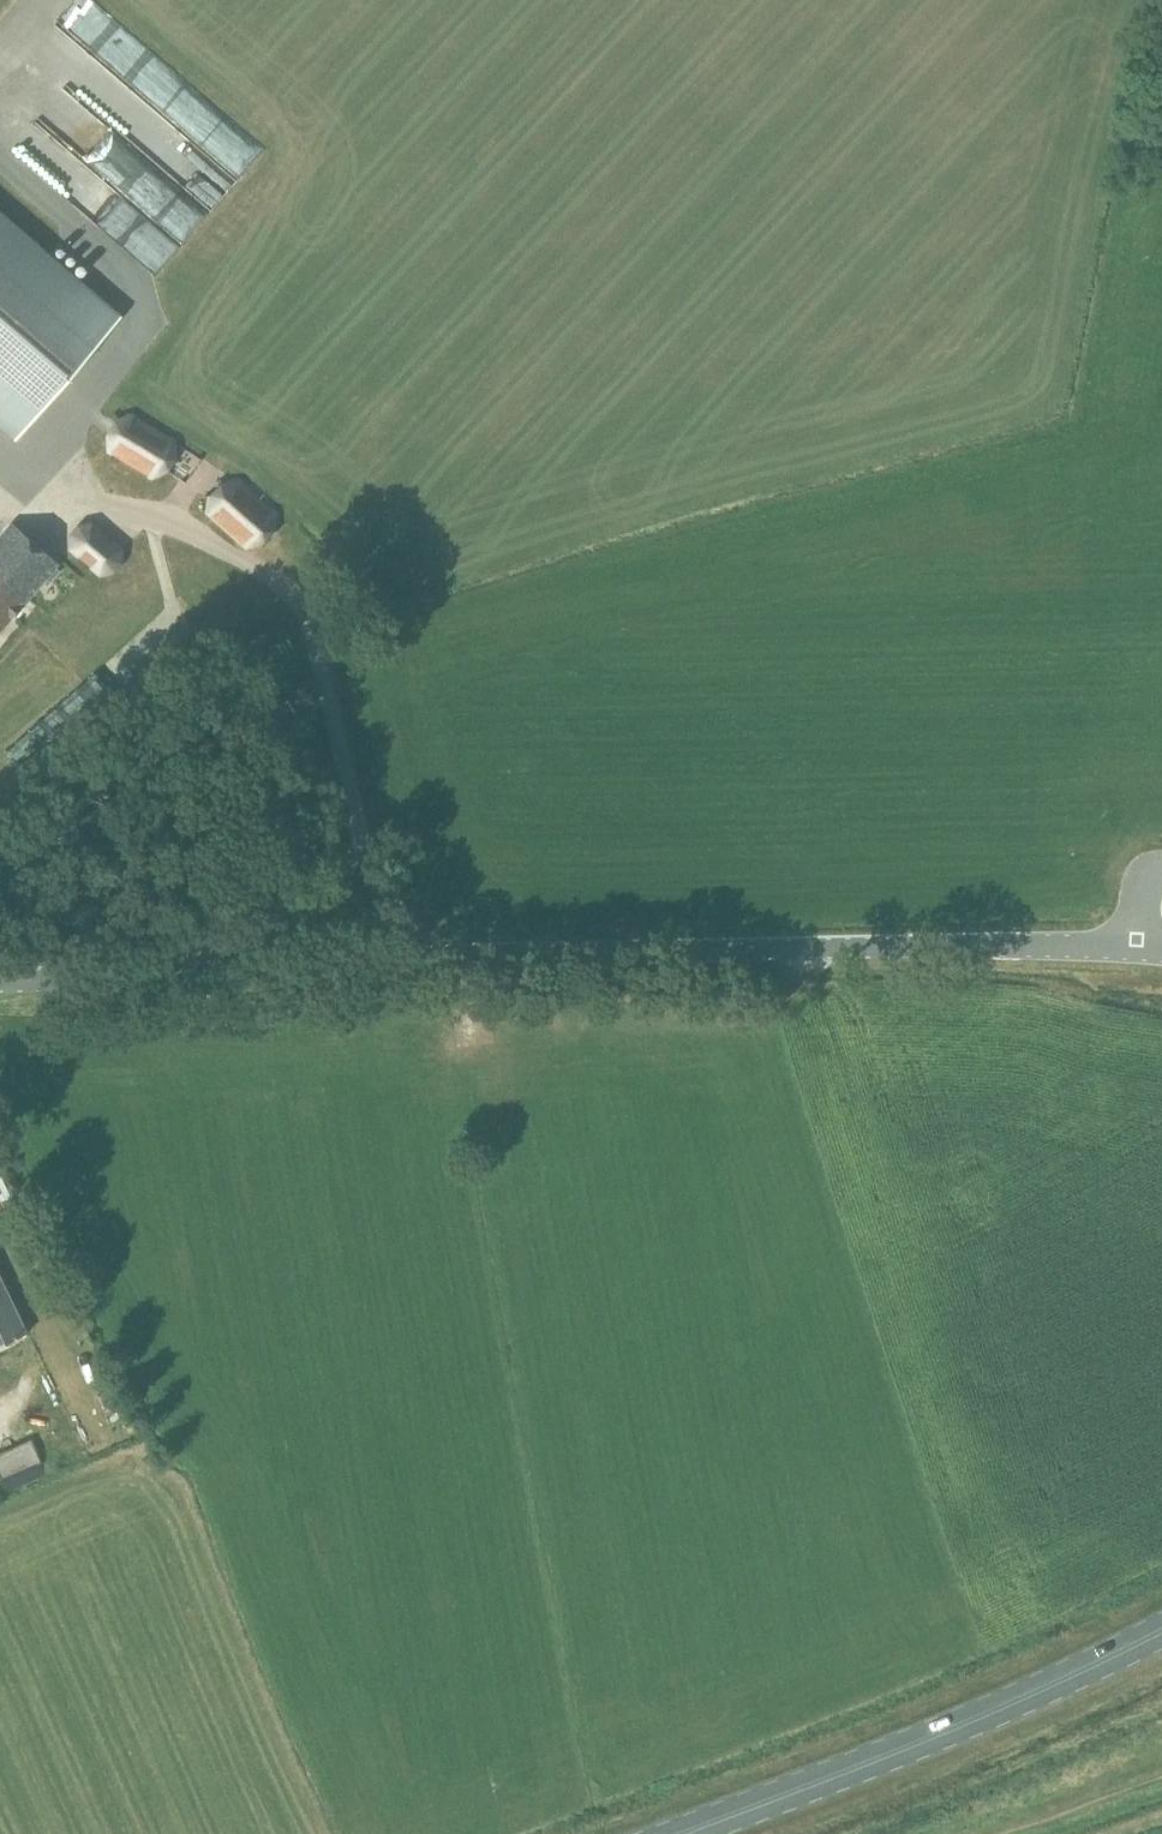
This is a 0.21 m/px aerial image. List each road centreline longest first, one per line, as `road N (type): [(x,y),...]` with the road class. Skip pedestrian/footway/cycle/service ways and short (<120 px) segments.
road 1 (tertiary): [(1139,946),(433,957),(0,978)]
road 2 (primary): [(682,1833),(1055,1682),(1161,1628)]

